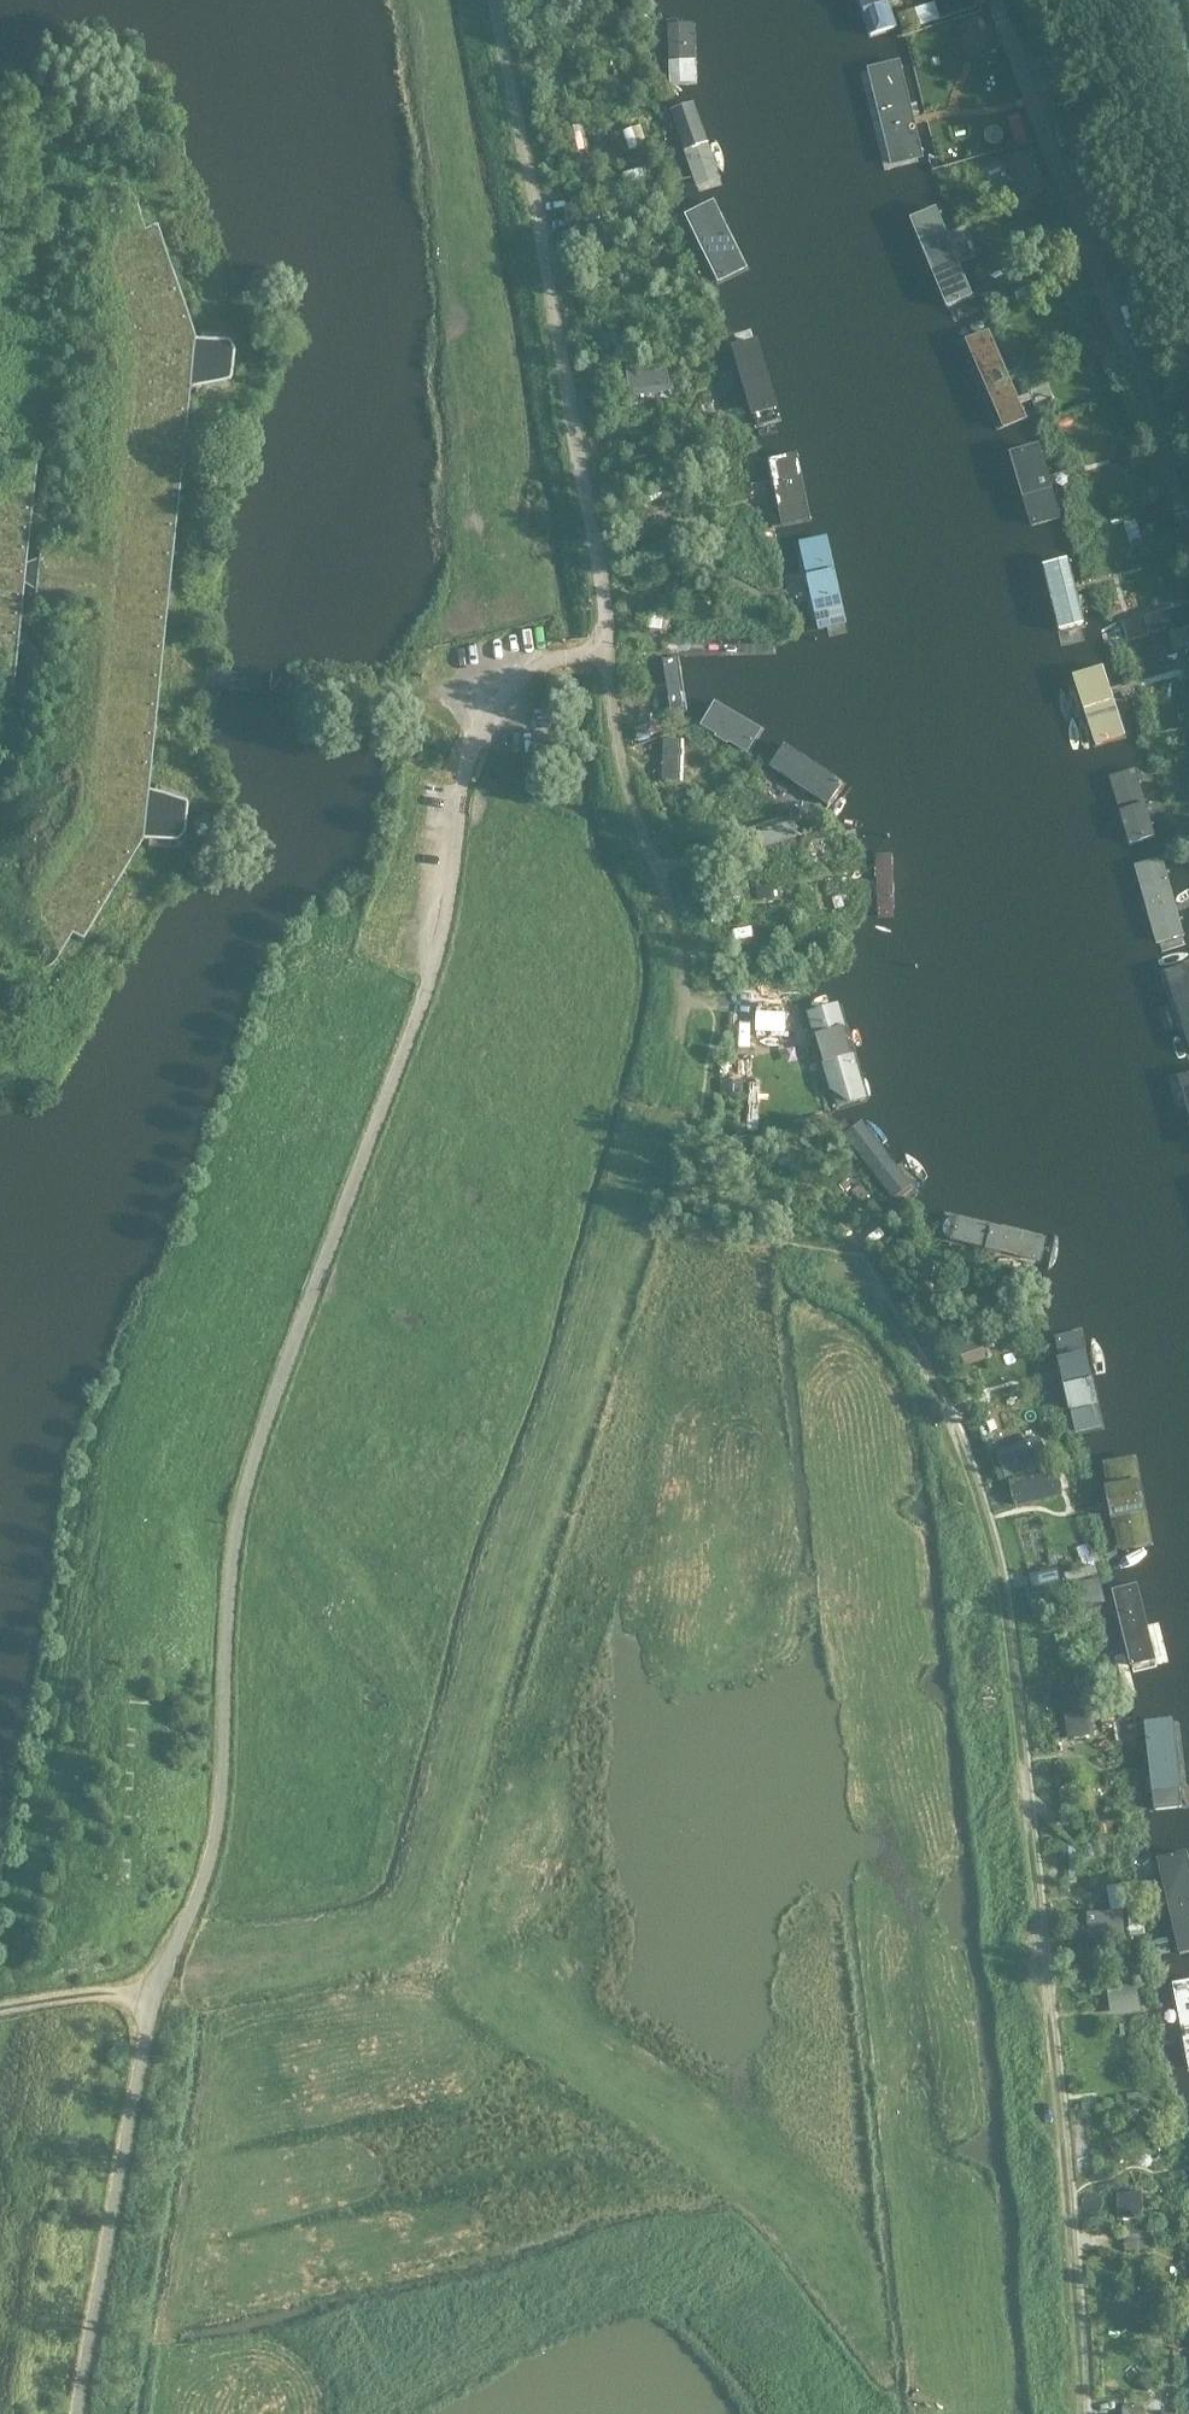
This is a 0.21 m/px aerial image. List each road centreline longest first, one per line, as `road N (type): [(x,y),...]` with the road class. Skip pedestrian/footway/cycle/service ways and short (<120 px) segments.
road 1 (track): [(1082,2413),(1064,2154),(1015,1692),(982,1510),(936,1391),(877,1296),(827,1250),(742,1234),(719,1220),(697,1135),(716,979),(694,873),(657,786),(638,762),(614,749),(550,740)]
road 2 (unclassified): [(492,708),(464,769),(446,913),(425,991),(246,1489),(231,1571),(215,1841),(201,1890),(151,1997),(77,2413)]
road 3 (unclassified): [(494,0),(599,571),(607,652)]
road 4 (unclassified): [(994,0),(1188,540)]
road 5 (track): [(151,1997),(87,1995),(0,2009)]
road 6 (unclassified): [(492,708),(538,667),(607,652)]

